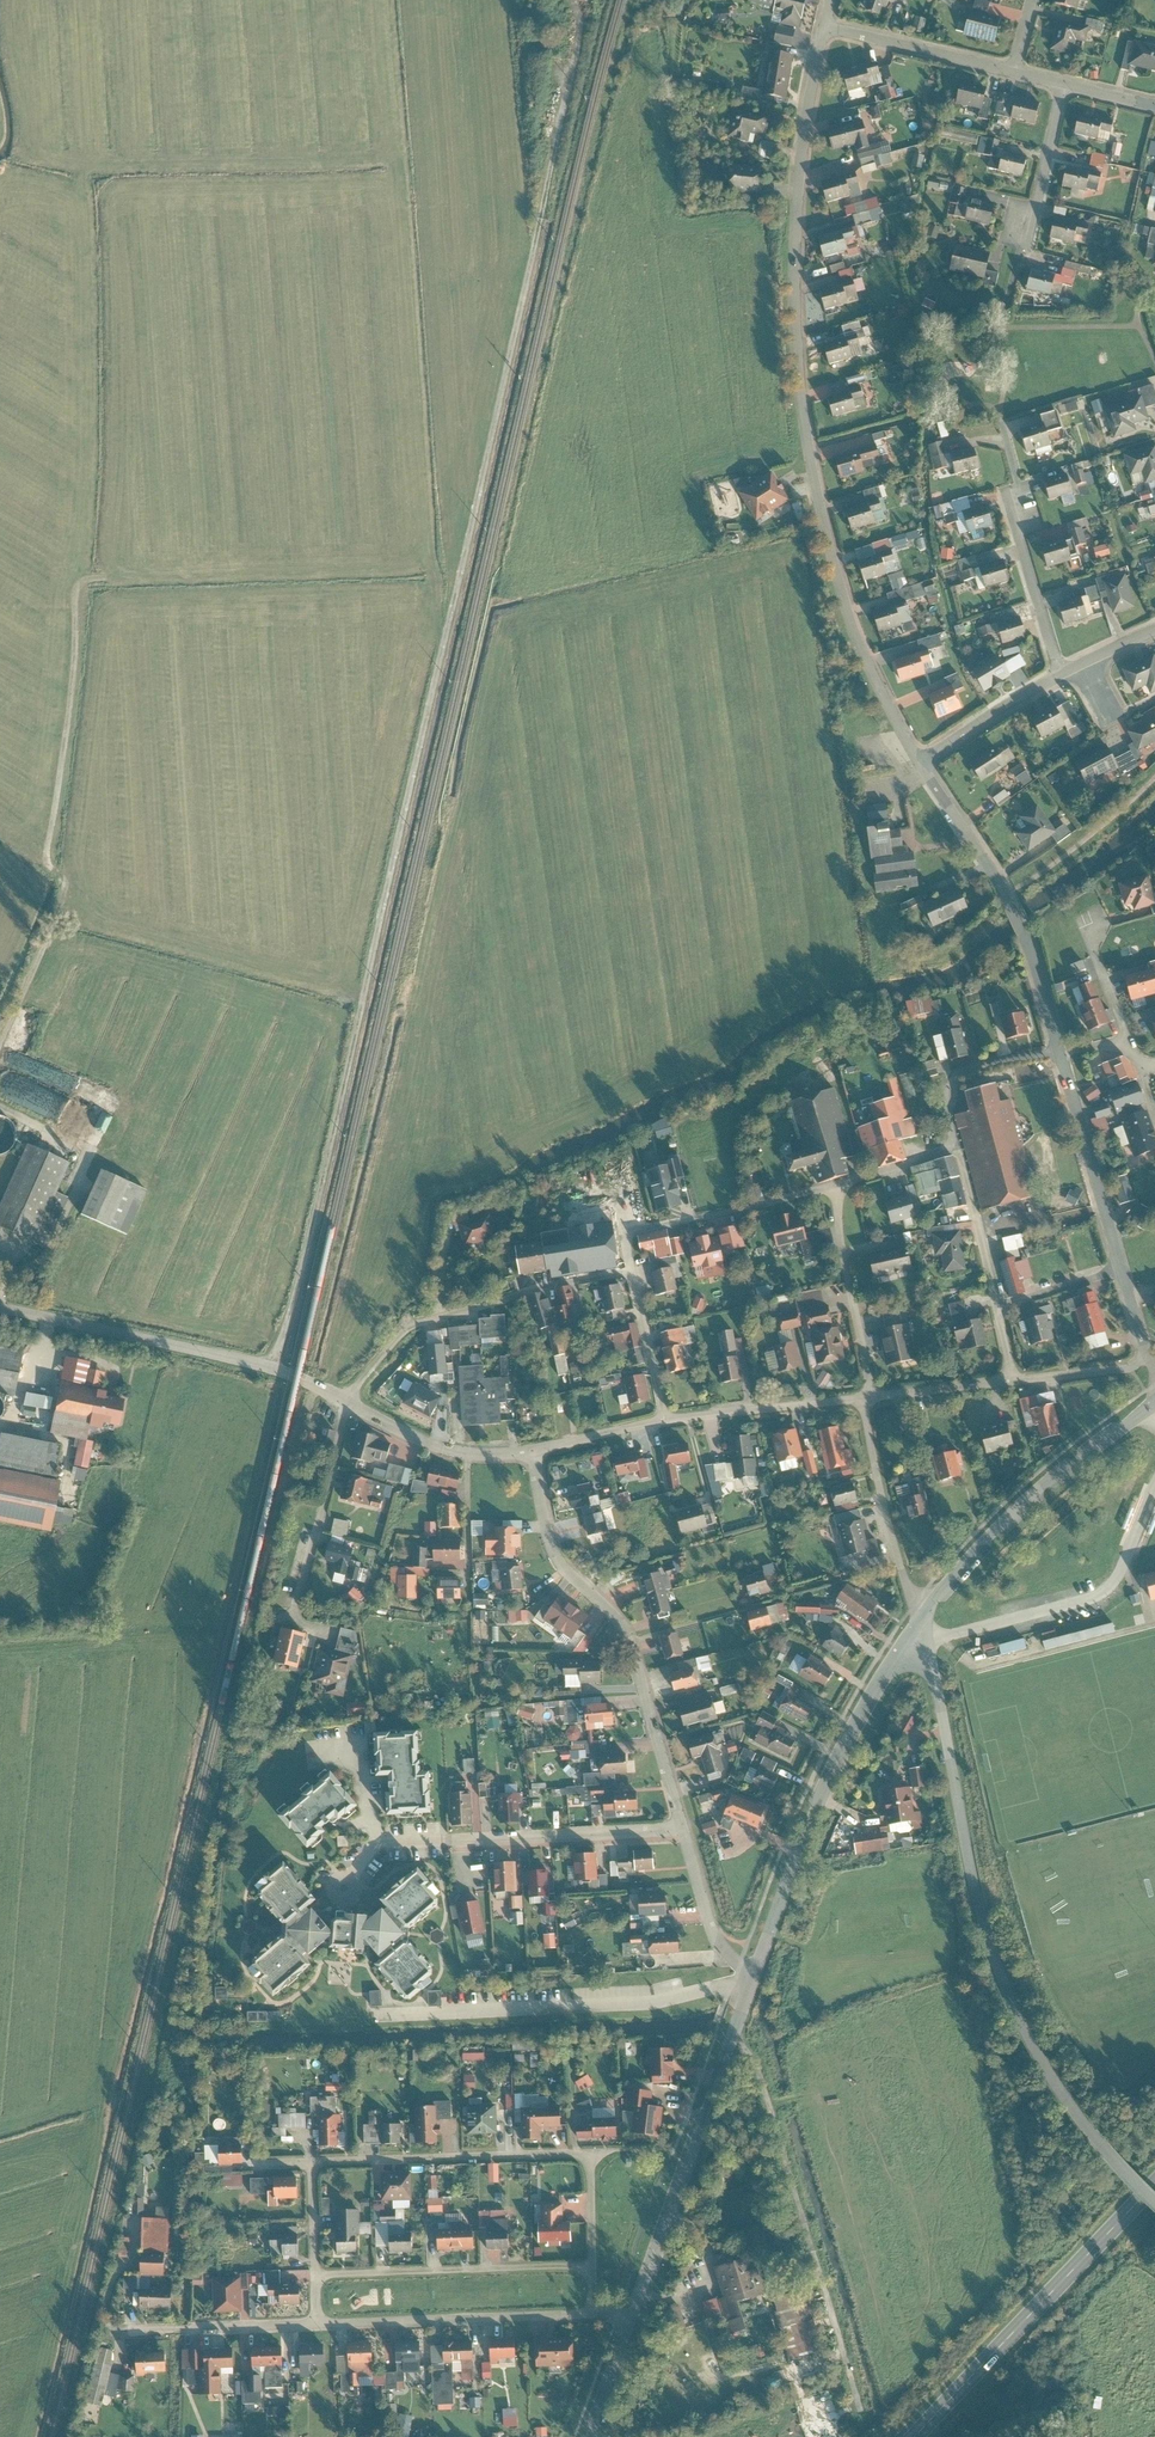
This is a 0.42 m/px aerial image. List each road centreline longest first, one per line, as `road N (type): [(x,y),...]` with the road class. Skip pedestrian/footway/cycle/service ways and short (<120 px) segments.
road 1 (track): [(272,1368),(323,1181),(547,200),(579,37),(574,0)]
road 2 (residential): [(923,762),(855,629),(815,488),(796,249),(801,165),(826,27)]
road 3 (unclassified): [(922,1620),(1001,1975),(1058,2089),(1154,2202)]
road 4 (residential): [(315,2323),(313,2161),(591,2156),(594,2314)]
road 5 (residential): [(685,1834),(633,1641),(558,1551),(539,1453)]
road 6 (residential): [(757,1969),(833,1777),(874,1692),(922,1620)]
road 7 (residential): [(0,1306),(272,1368),(351,1405)]
road 8 (residential): [(634,2312),(757,1969)]
road 9 (primary): [(915,2436),(1154,2184)]
road 10 (residential): [(351,1405),(408,1329),(551,1286),(633,1273)]
road 11 (residential): [(1058,1053),(1026,937),(923,762)]
road 12 (residential): [(922,1620),(1015,1516),(1154,1402)]
road 13 (residential): [(594,2314),(315,2323)]
road 14 (residential): [(633,1273),(625,1233),(835,1187)]
road 15 (residential): [(1067,85),(1005,310)]
road 16 (residential): [(685,1834),(452,1843)]
road 17 (residential): [(1121,1271),(1058,1053)]
road 18 (residential): [(869,1401),(888,1522),(922,1620)]
road 19 (residential): [(835,1187),(869,1401)]
road 20 (residential): [(351,1405),(295,1605)]
road 21 (residential): [(666,1419),(869,1401)]
road 22 (residential): [(315,2323),(116,2330)]
road 23 (residential): [(1015,72),(826,27)]
road 24 (residential): [(1060,674),(1016,497)]
road 25 (residential): [(957,1149),(949,1101),(958,1081),(1058,1053)]
road 26 (residential): [(998,1308),(957,1149)]
road 27 (residential): [(923,762),(1060,674)]
road 28 (residential): [(757,1969),(715,1935),(685,1834)]
road 29 (residential): [(633,1273),(666,1419)]
road 30 (residential): [(869,1401),(1013,1383)]
road 31 (residential): [(1013,1383),(1148,1364)]
road 32 (residential): [(539,1453),(666,1419)]
road 33 (residential): [(591,2436),(634,2312)]
road 34 (residential): [(1121,1271),(998,1308)]
road 35 (residential): [(351,1405),(469,1455)]
road 36 (residential): [(835,1187),(957,1149)]
road 37 (residential): [(469,1581),(469,1455)]

